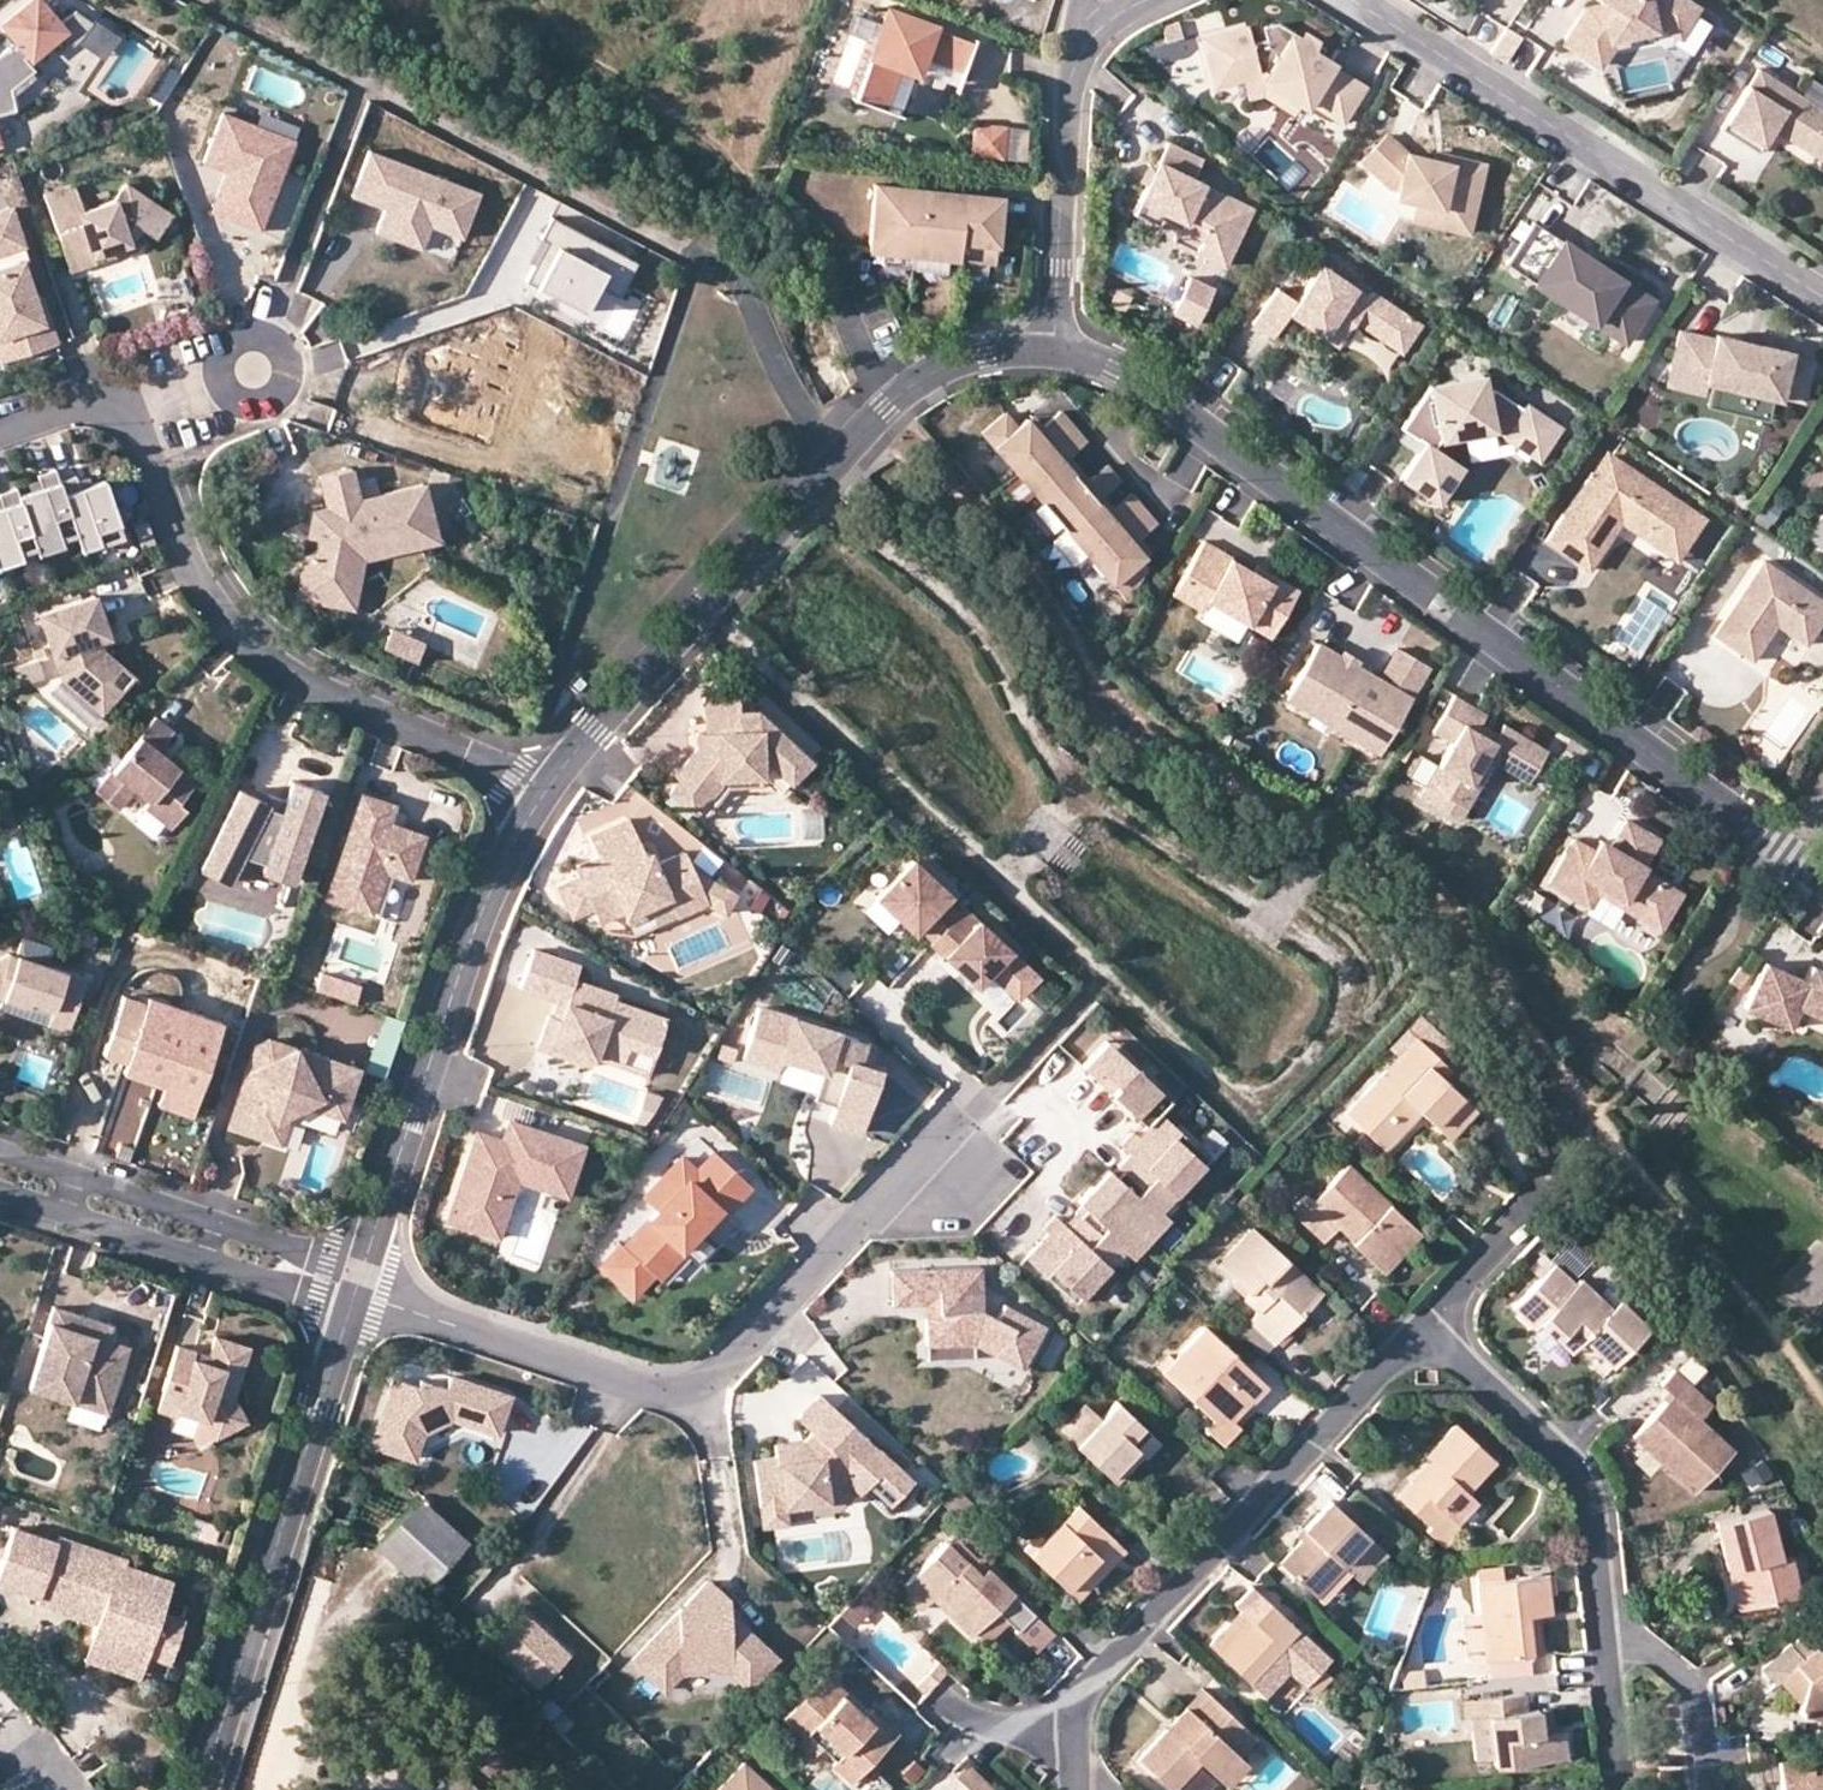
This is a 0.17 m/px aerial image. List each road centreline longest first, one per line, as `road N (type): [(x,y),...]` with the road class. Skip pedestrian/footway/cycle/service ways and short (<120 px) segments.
road 1 (residential): [(1054,352),(1117,368),(1186,414),(1822,877)]
road 2 (residential): [(540,802),(642,676),(908,388),(987,354),(1054,352)]
road 3 (residential): [(359,1287),(669,1390),(714,1384),(890,1207),(950,1178)]
road 4 (residential): [(121,414),(137,436),(191,578),(246,645),(334,698),(454,751),(540,802)]
road 5 (residential): [(1354,0),(1822,293)]
road 6 (residential): [(1420,1334),(1098,1676),(1080,1706),(1076,1736)]
road 7 (residential): [(203,1789),(359,1287)]
road 8 (residential): [(359,1287),(470,947),(540,802)]
road 9 (residential): [(1605,1616),(1578,1470),(1420,1334)]
road 10 (residential): [(325,1278),(274,1242),(0,1153)]
road 11 (residential): [(0,1195),(265,1283),(325,1278)]
road 12 (residential): [(1054,352),(1071,76)]
road 13 (residential): [(1706,1789),(1695,1682),(1605,1616)]
road 14 (residential): [(1624,1789),(1605,1616)]
road 15 (residential): [(1521,1226),(1420,1334)]
road 16 (residential): [(121,414),(250,366)]
road 17 (residential): [(946,1702),(985,1724),(1076,1736)]
road 18 (residential): [(0,432),(61,410),(121,414)]

